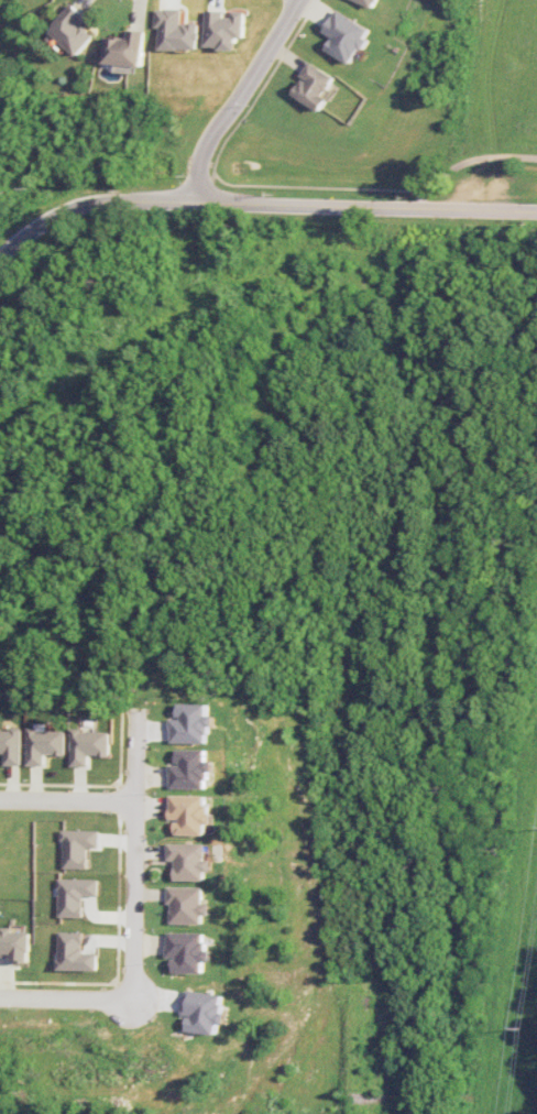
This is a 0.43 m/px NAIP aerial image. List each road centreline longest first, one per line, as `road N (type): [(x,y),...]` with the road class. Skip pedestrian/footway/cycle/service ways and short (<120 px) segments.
road 1 (residential): [(536,209),(144,200),(62,211),(0,260)]
road 2 (residential): [(138,714),(133,998)]
road 3 (residential): [(300,0),(202,154),(199,199)]
road 4 (residential): [(133,998),(0,996)]
road 5 (residential): [(0,797),(132,798)]

